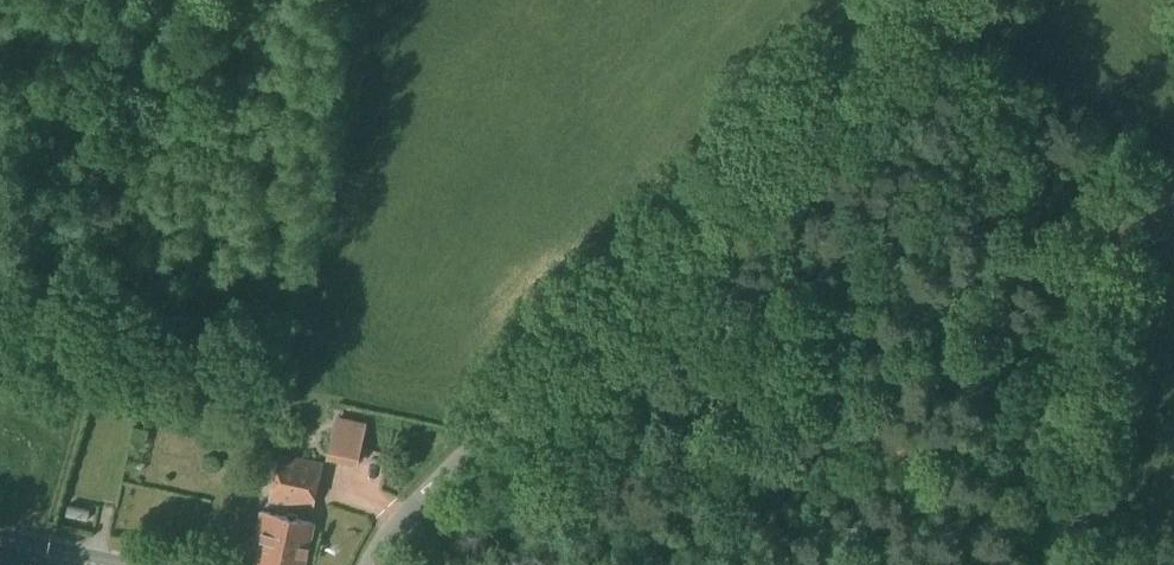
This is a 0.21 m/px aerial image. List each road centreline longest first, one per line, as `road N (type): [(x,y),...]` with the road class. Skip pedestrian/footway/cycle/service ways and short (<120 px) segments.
road 1 (unclassified): [(375,564),(392,535),(494,423),(908,0)]

